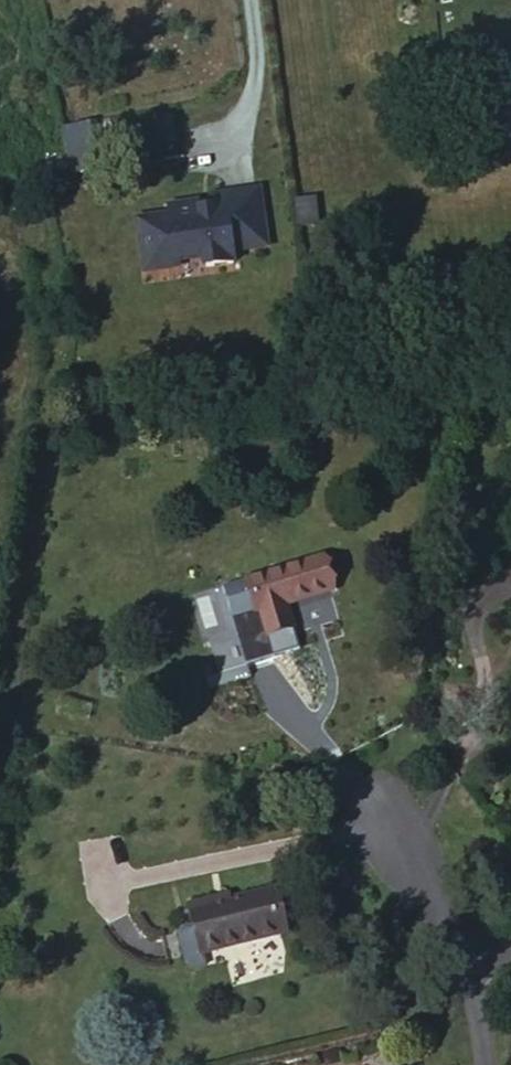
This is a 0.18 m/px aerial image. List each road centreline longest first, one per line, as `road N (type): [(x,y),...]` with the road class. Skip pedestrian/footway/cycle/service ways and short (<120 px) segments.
road 1 (residential): [(490,1064),(467,950),(396,836)]

